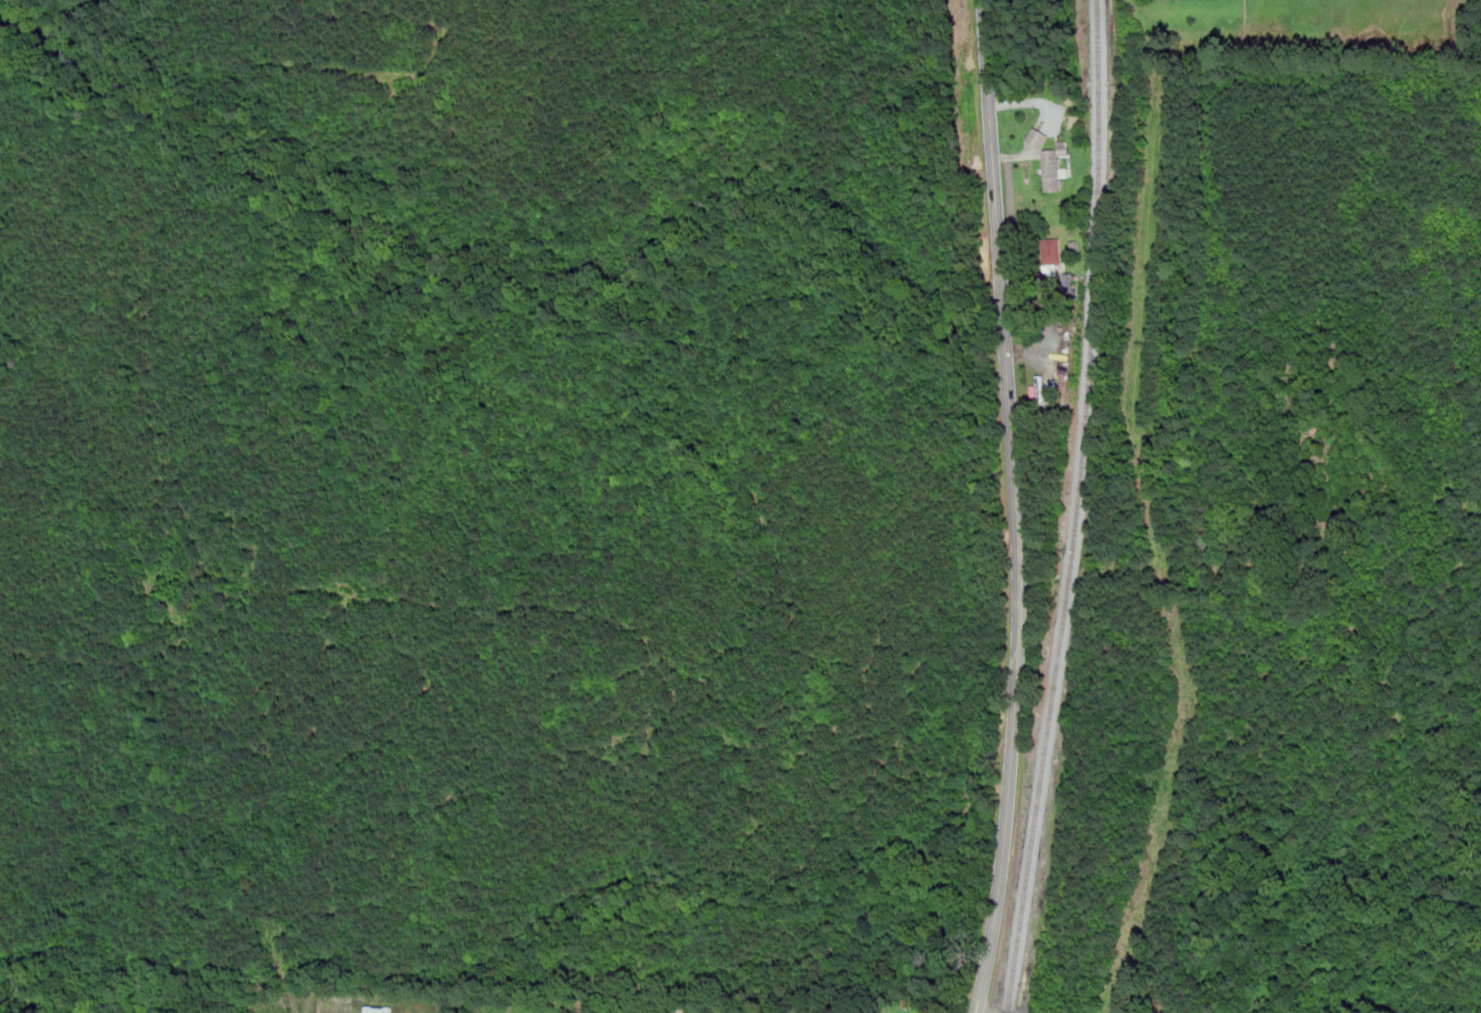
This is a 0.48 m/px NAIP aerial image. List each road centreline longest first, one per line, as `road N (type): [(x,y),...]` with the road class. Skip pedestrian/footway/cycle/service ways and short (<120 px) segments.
road 1 (residential): [(976,1012),(1004,859),(1022,592),(983,0)]

